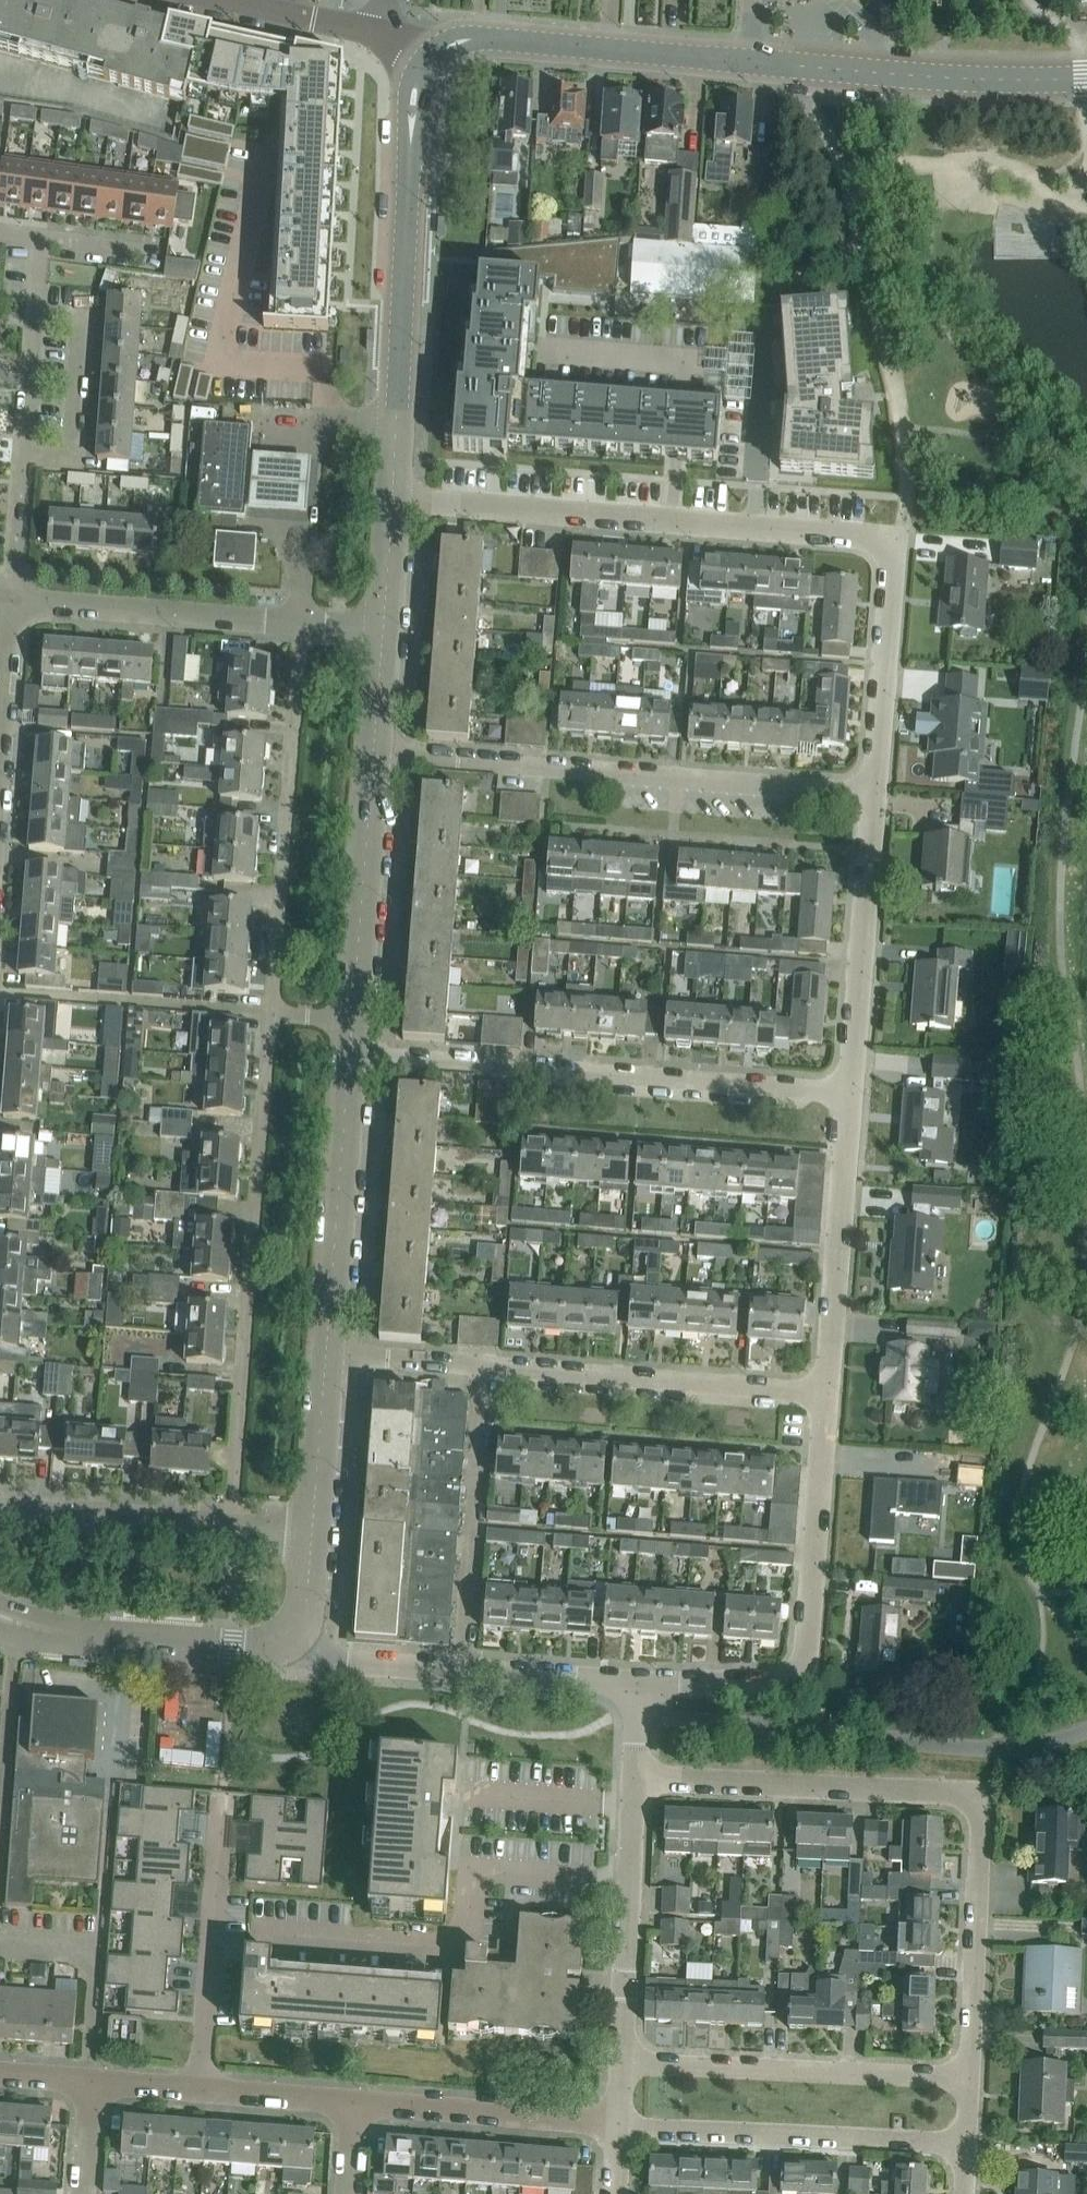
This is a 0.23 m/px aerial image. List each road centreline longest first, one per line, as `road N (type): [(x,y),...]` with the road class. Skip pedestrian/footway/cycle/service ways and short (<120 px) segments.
road 1 (residential): [(974,2071),(984,1794),(634,1781)]
road 2 (residential): [(275,1015),(231,1522)]
road 3 (residential): [(852,1098),(351,1065)]
road 4 (residential): [(826,1397),(330,1361)]
road 5 (residential): [(872,792),(381,764)]
road 6 (residential): [(826,1397),(803,1685),(643,1676)]
road 7 (residential): [(400,498),(410,144),(416,88),(428,58)]
road 8 (residential): [(630,1890),(480,1880),(472,1944),(261,1930)]
road 9 (residential): [(275,1015),(308,628)]
road 10 (residential): [(970,2147),(621,2129)]
road 11 (residential): [(974,2071),(627,2054)]
road 12 (residential): [(643,1676),(304,1651)]
road 13 (residential): [(428,58),(484,38),(751,63)]
road 14 (residential): [(304,1651),(43,1632),(0,1618)]
road 15 (residential): [(872,792),(852,1098)]
road 16 (residential): [(852,1098),(826,1397)]
road 17 (residential): [(222,1794),(197,2091)]
road 18 (residential): [(330,1361),(351,1065)]
road 19 (residential): [(308,628),(15,602)]
road 20 (residential): [(671,517),(400,498)]
road 21 (residential): [(621,2129),(361,2105)]
road 22 (residential): [(355,1022),(381,764)]
road 23 (residential): [(898,539),(872,792)]
road 24 (residential): [(33,320),(82,323),(74,458),(25,455)]
road 25 (residential): [(231,1522),(0,1506)]
road 26 (residential): [(898,539),(671,517)]
road 27 (residential): [(0,803),(15,602)]
road 28 (residential): [(930,79),(751,63)]
road 29 (residential): [(314,1527),(330,1361)]
road 30 (residential): [(361,2105),(197,2091)]
road 31 (residential): [(627,2054),(630,1890)]
road 32 (unclassified): [(1086,78),(930,79)]
road 33 (residential): [(15,602),(25,455)]
road 34 (residential): [(381,32),(238,0)]
road 35 (residential): [(390,636),(400,498)]
road 36 (residential): [(25,455),(33,320)]
road 37 (residential): [(381,764),(390,636)]
road 38 (residential): [(304,1651),(314,1527)]

